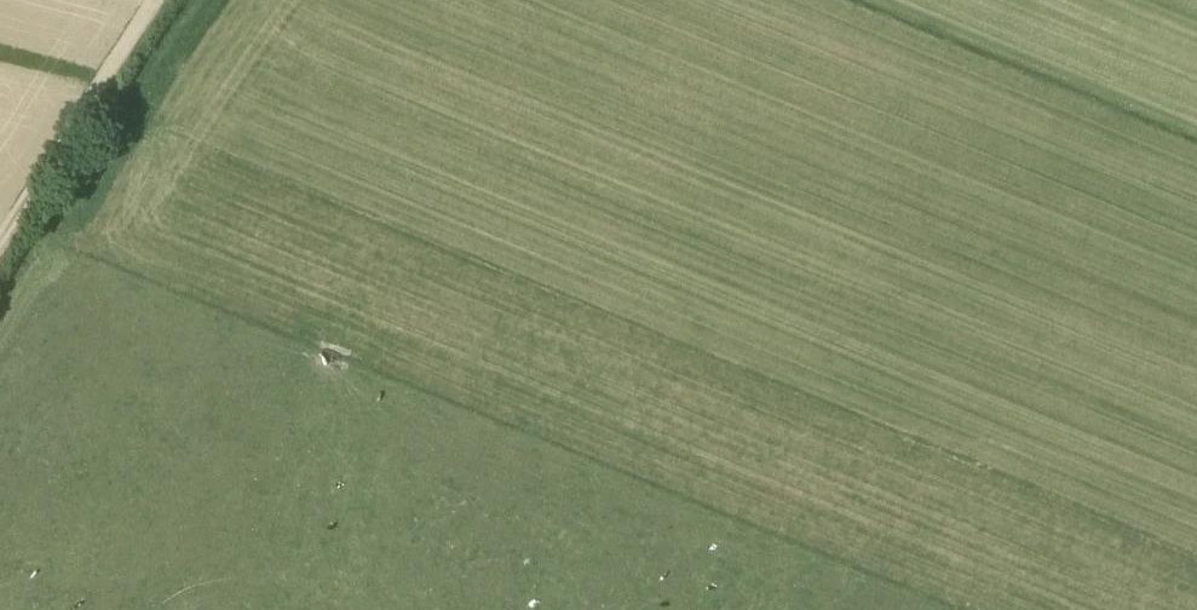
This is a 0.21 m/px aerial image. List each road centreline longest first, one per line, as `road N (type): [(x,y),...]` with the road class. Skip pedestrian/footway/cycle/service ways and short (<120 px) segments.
road 1 (track): [(0,257),(165,0)]

